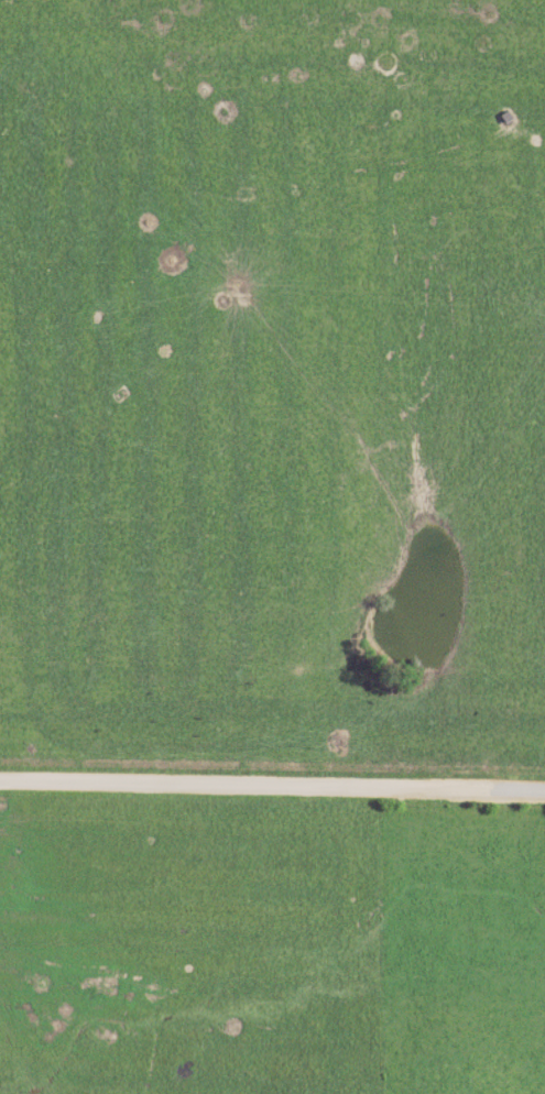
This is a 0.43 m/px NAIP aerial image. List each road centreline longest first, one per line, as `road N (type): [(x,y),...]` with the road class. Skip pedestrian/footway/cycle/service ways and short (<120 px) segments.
road 1 (residential): [(544,791),(0,779)]

